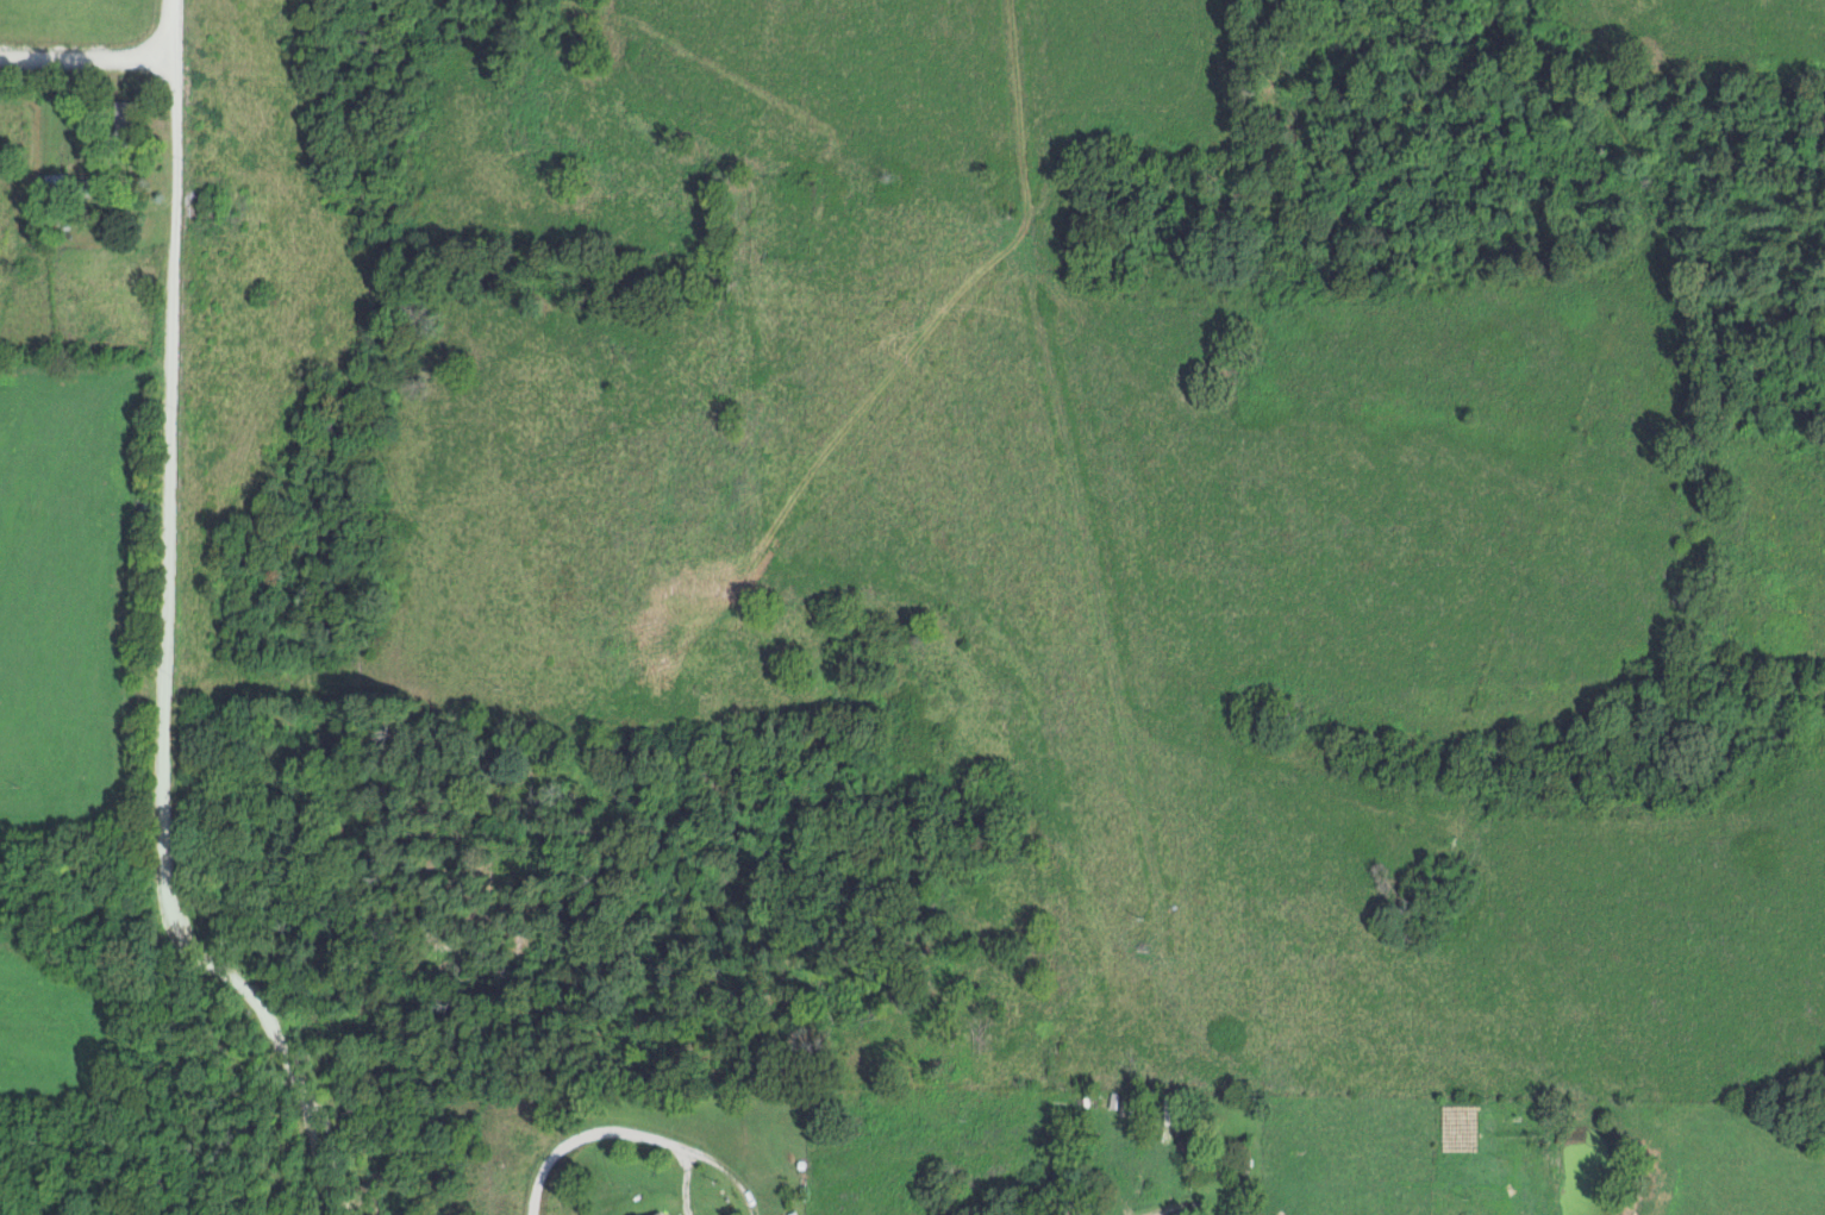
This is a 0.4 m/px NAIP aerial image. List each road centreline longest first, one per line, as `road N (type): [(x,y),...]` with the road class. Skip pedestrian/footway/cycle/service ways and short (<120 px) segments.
road 1 (residential): [(342,1214),(287,1038),(263,1003),(185,942),(165,914),(164,358),(174,0)]
road 2 (residential): [(0,61),(173,57)]

